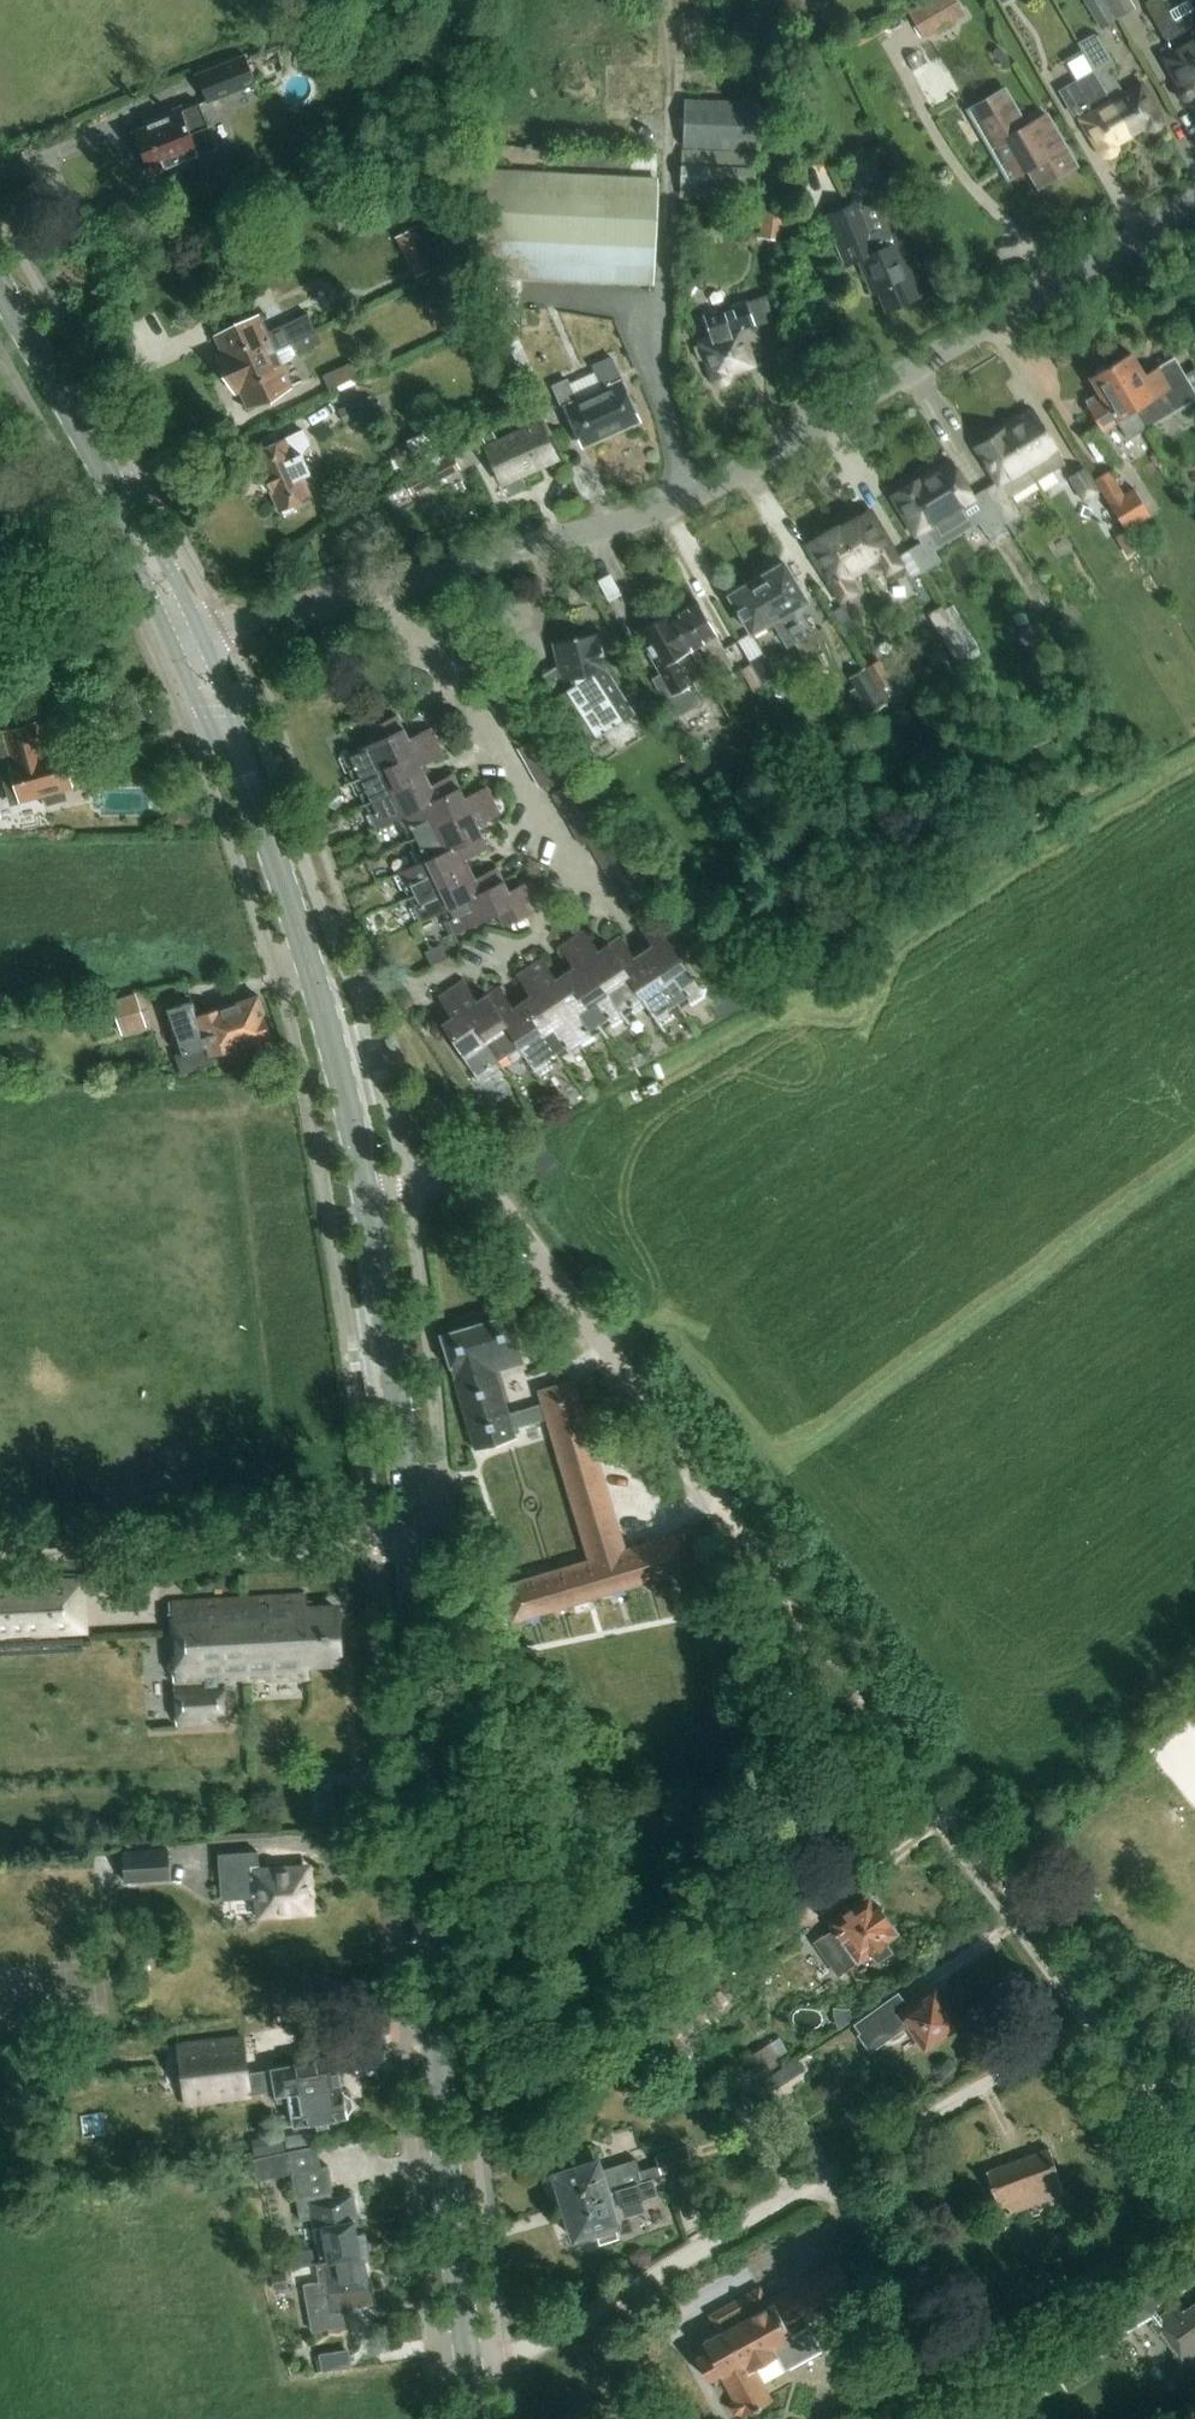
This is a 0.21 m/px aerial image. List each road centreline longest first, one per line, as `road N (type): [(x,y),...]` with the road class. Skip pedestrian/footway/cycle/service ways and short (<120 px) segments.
road 1 (secondary): [(477,2418),(435,2135),(412,1528),(368,1194)]
road 2 (unclassified): [(396,570),(664,479),(1194,182)]
road 3 (residential): [(1194,2133),(680,1443)]
road 4 (secondary): [(368,1194),(326,1014),(194,639)]
road 5 (residential): [(396,570),(582,903),(497,961),(433,981)]
road 6 (unclassified): [(680,1443),(481,1183),(457,1177),(368,1194)]
road 7 (track): [(471,2382),(833,2177)]
road 8 (secondary): [(194,639),(0,290)]
road 9 (track): [(0,1552),(378,1543)]
road 10 (track): [(833,2177),(1105,2013)]
road 11 (track): [(833,2177),(960,2389)]
road 12 (unclassified): [(194,639),(396,570)]

